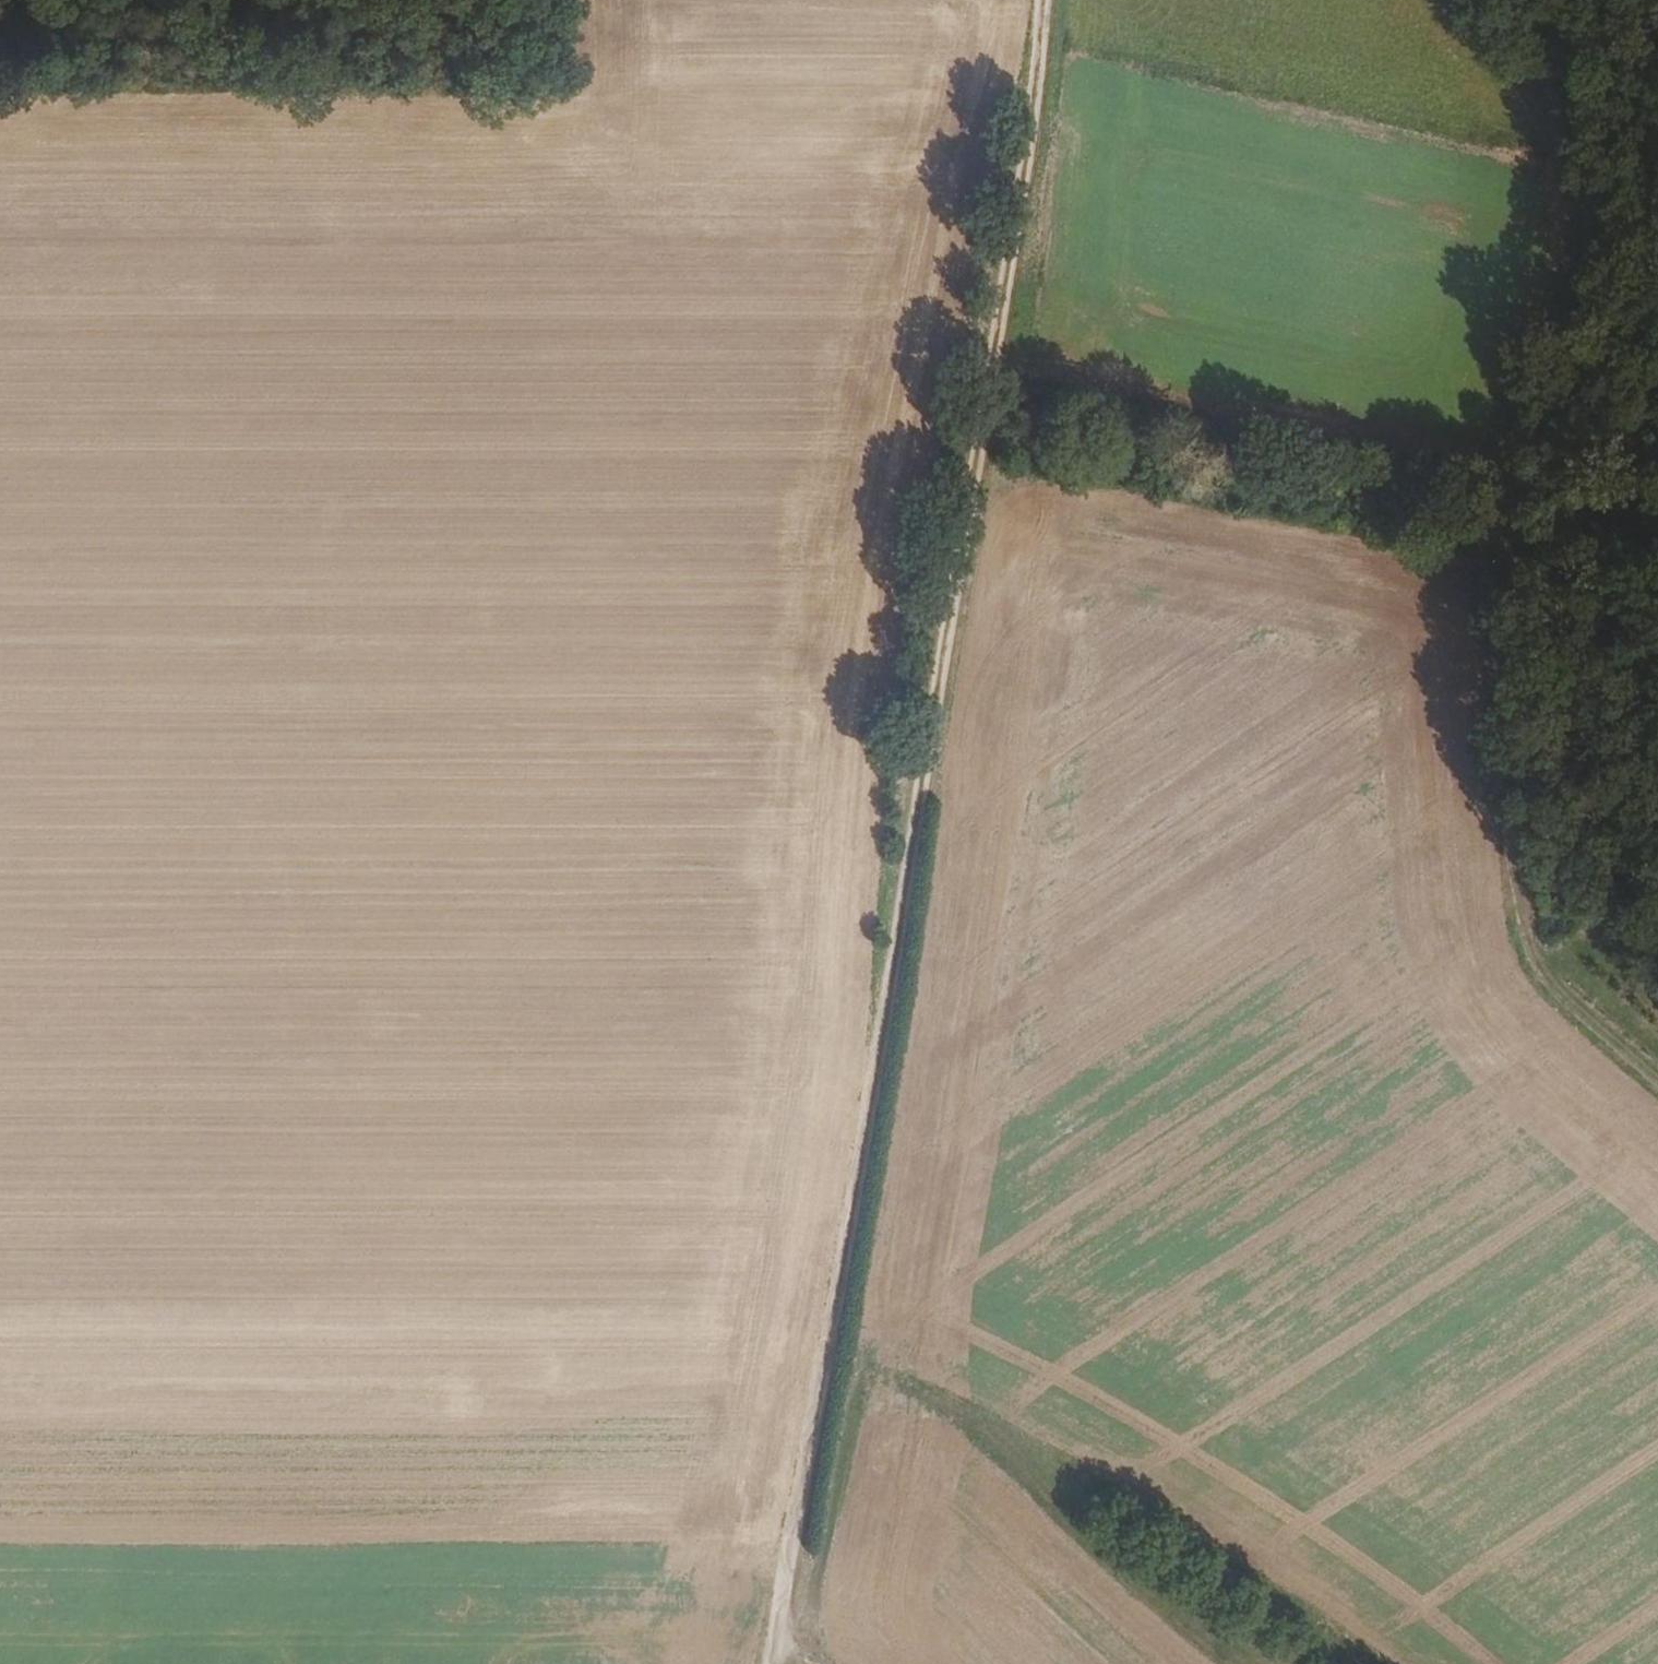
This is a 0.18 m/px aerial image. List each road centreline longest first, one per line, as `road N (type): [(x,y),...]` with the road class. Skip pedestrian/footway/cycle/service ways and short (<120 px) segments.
road 1 (track): [(1073,0),(1005,452),(796,1663)]
road 2 (track): [(1471,0),(1580,177),(1536,322),(1514,324),(1487,720),(1528,924),(1559,999),(1657,1086)]

